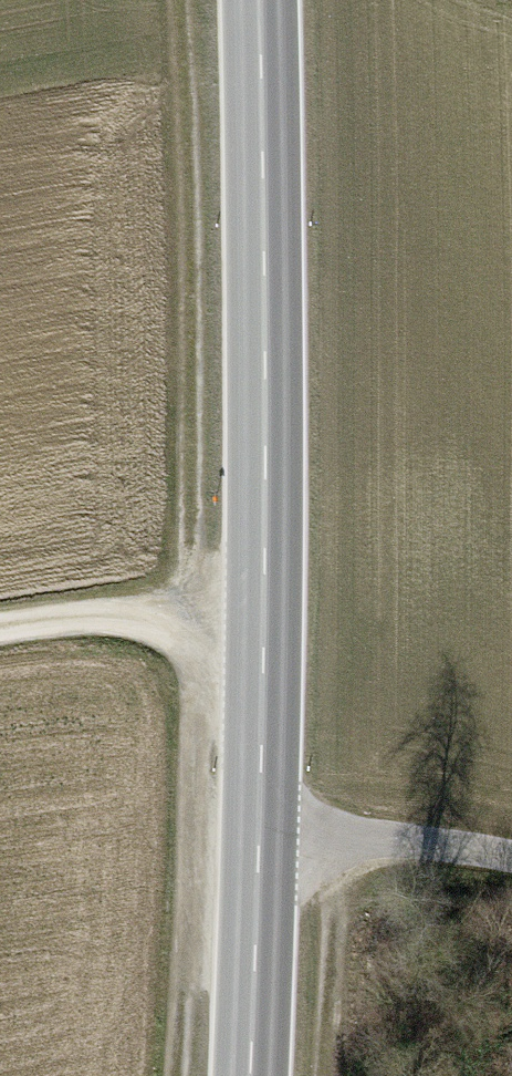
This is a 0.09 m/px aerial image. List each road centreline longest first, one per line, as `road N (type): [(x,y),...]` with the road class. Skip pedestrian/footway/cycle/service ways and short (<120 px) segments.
road 1 (secondary): [(256,0),(258,832)]
road 2 (track): [(189,615),(186,121),(178,0)]
road 3 (track): [(189,615),(175,1075)]
road 4 (track): [(263,615),(0,628)]
road 5 (residential): [(258,832),(511,855)]
road 6 (secondary): [(258,832),(251,1075)]
road 7 (track): [(349,836),(331,1075)]

